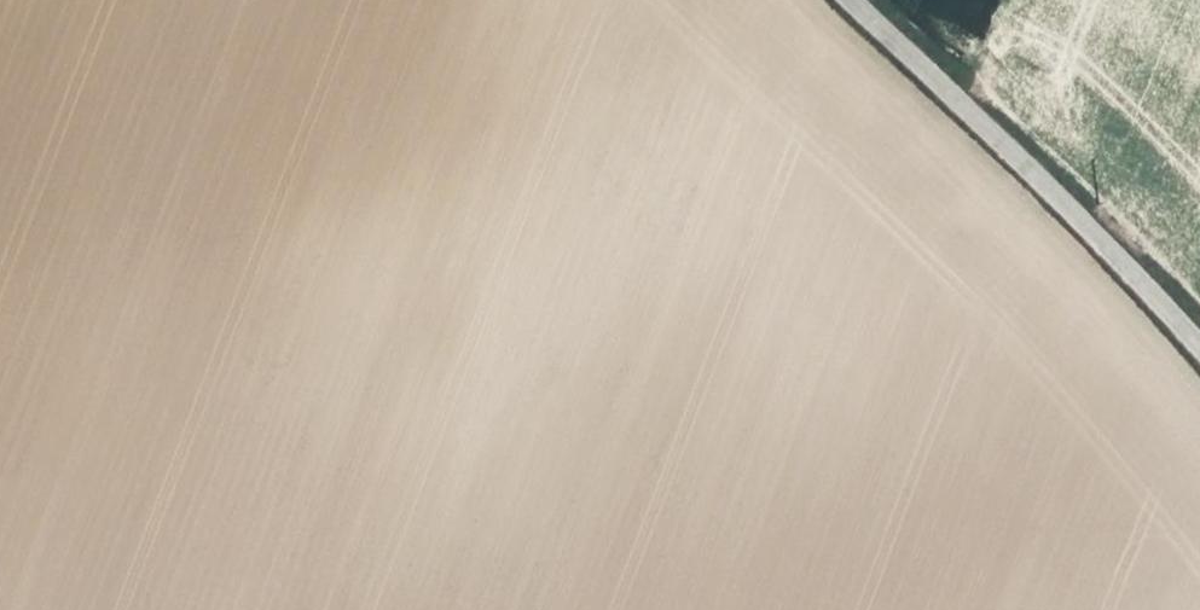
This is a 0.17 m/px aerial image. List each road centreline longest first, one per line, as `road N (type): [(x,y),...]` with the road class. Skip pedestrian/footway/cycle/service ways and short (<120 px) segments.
road 1 (unclassified): [(859,0),(1199,330)]

